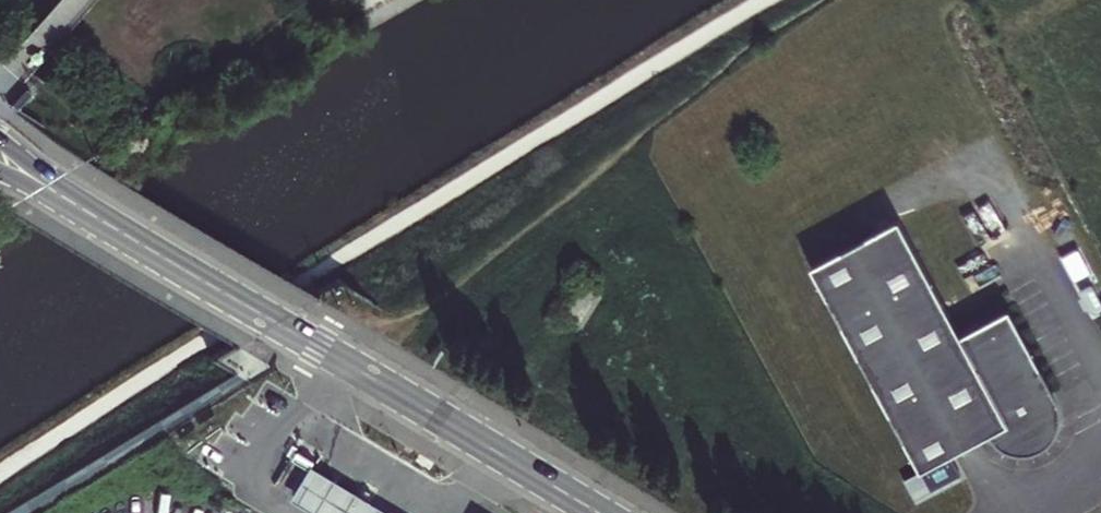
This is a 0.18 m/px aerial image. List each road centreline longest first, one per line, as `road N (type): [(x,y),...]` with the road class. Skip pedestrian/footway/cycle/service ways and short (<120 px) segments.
road 1 (secondary): [(599,512),(0,156)]

